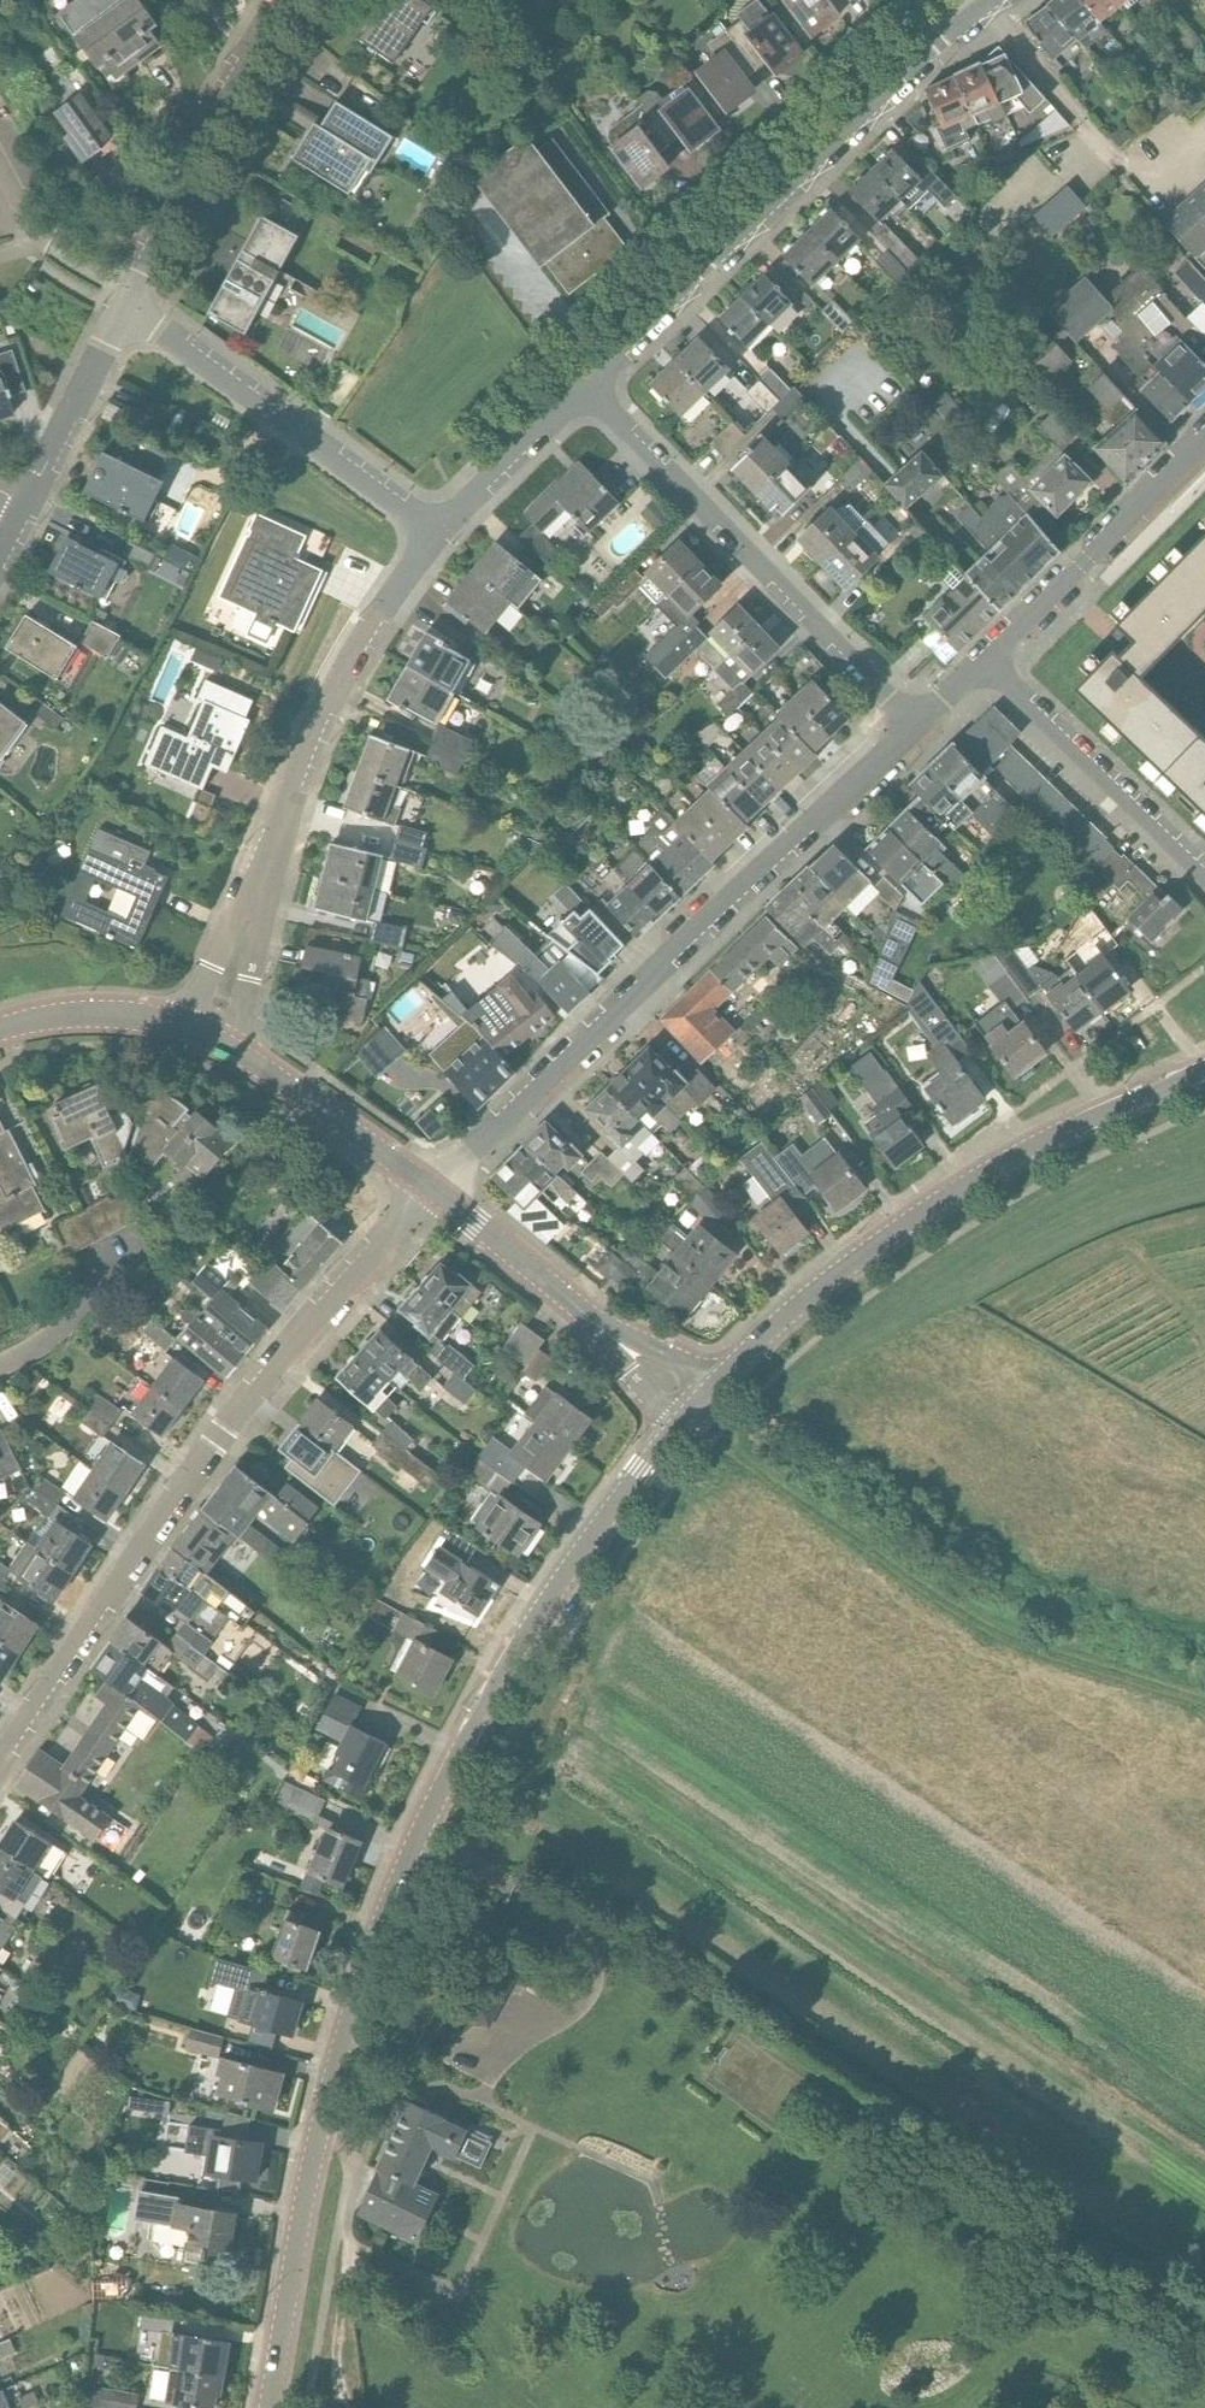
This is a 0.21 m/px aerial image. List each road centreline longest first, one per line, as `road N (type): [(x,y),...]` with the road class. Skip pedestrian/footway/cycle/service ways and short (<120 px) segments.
road 1 (secondary): [(271,2407),(314,2162),(368,1975),(419,1842),(481,1714),(563,1578),(701,1402)]
road 2 (residential): [(433,1191),(283,1355),(194,1468),(0,1760)]
road 3 (residential): [(433,1191),(920,723)]
road 4 (secondary): [(701,1402),(788,1316),(900,1230),(1038,1146),(1204,1070)]
road 5 (residential): [(990,0),(880,96),(585,386)]
road 6 (residential): [(438,536),(327,713),(211,1036)]
road 7 (residential): [(920,723),(585,386)]
road 8 (residential): [(438,536),(130,301)]
road 9 (tertiary): [(701,1402),(433,1191)]
road 10 (residential): [(130,301),(289,0)]
road 11 (residential): [(986,661),(1204,443)]
road 12 (residential): [(1204,878),(986,661)]
road 13 (tertiary): [(433,1191),(211,1036)]
road 14 (residential): [(28,505),(130,301)]
road 15 (tertiary): [(211,1036),(152,1017),(98,1012),(0,1029)]
road 16 (residential): [(585,386),(438,536)]
road 17 (residential): [(0,1363),(93,1292),(124,1255)]

